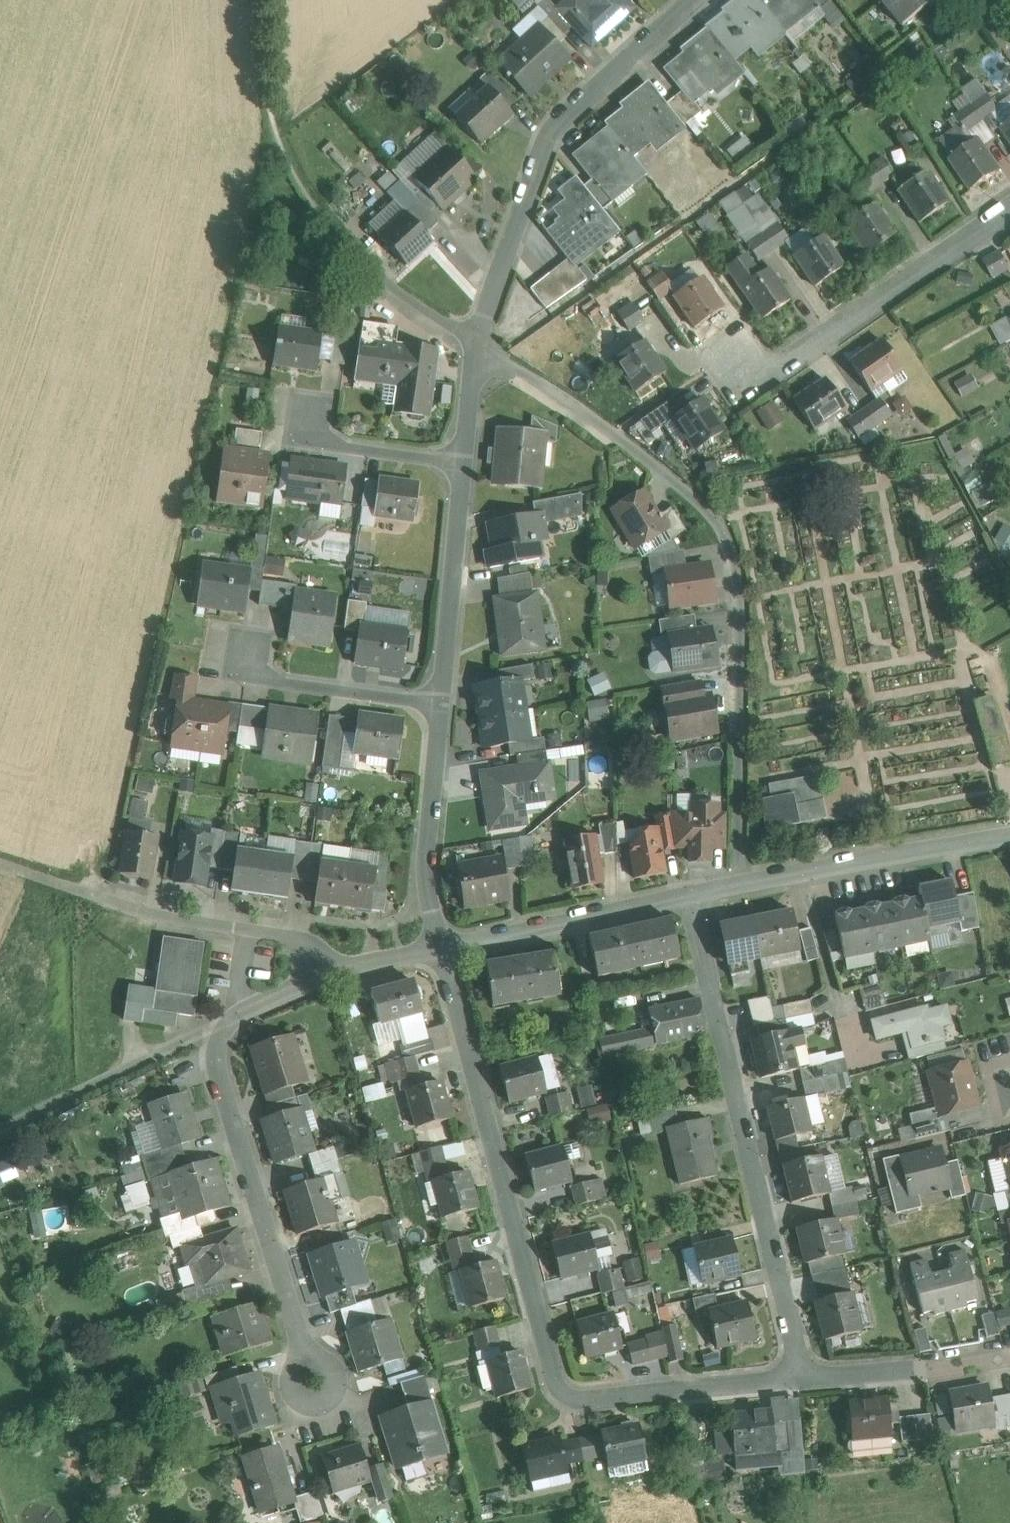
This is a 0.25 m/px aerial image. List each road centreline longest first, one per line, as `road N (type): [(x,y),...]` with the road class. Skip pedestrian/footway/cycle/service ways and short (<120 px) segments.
road 1 (residential): [(438,946),(561,1390),(584,1398),(801,1380)]
road 2 (residential): [(736,886),(738,613),(727,542),(704,508),(613,434),(474,341)]
road 3 (residential): [(474,341),(424,881),(438,946)]
road 4 (residential): [(376,953),(254,1005),(222,1037),(224,1086),(320,1401)]
road 5 (residential): [(686,897),(801,1380)]
road 6 (residential): [(692,0),(554,124),(474,341)]
road 7 (residential): [(1009,212),(777,372),(749,361)]
road 8 (residential): [(1009,835),(736,886)]
road 9 (track): [(239,1015),(0,1131)]
road 10 (residential): [(686,897),(438,946)]
road 11 (residential): [(801,1380),(930,1370)]
road 12 (residential): [(376,953),(254,926)]

